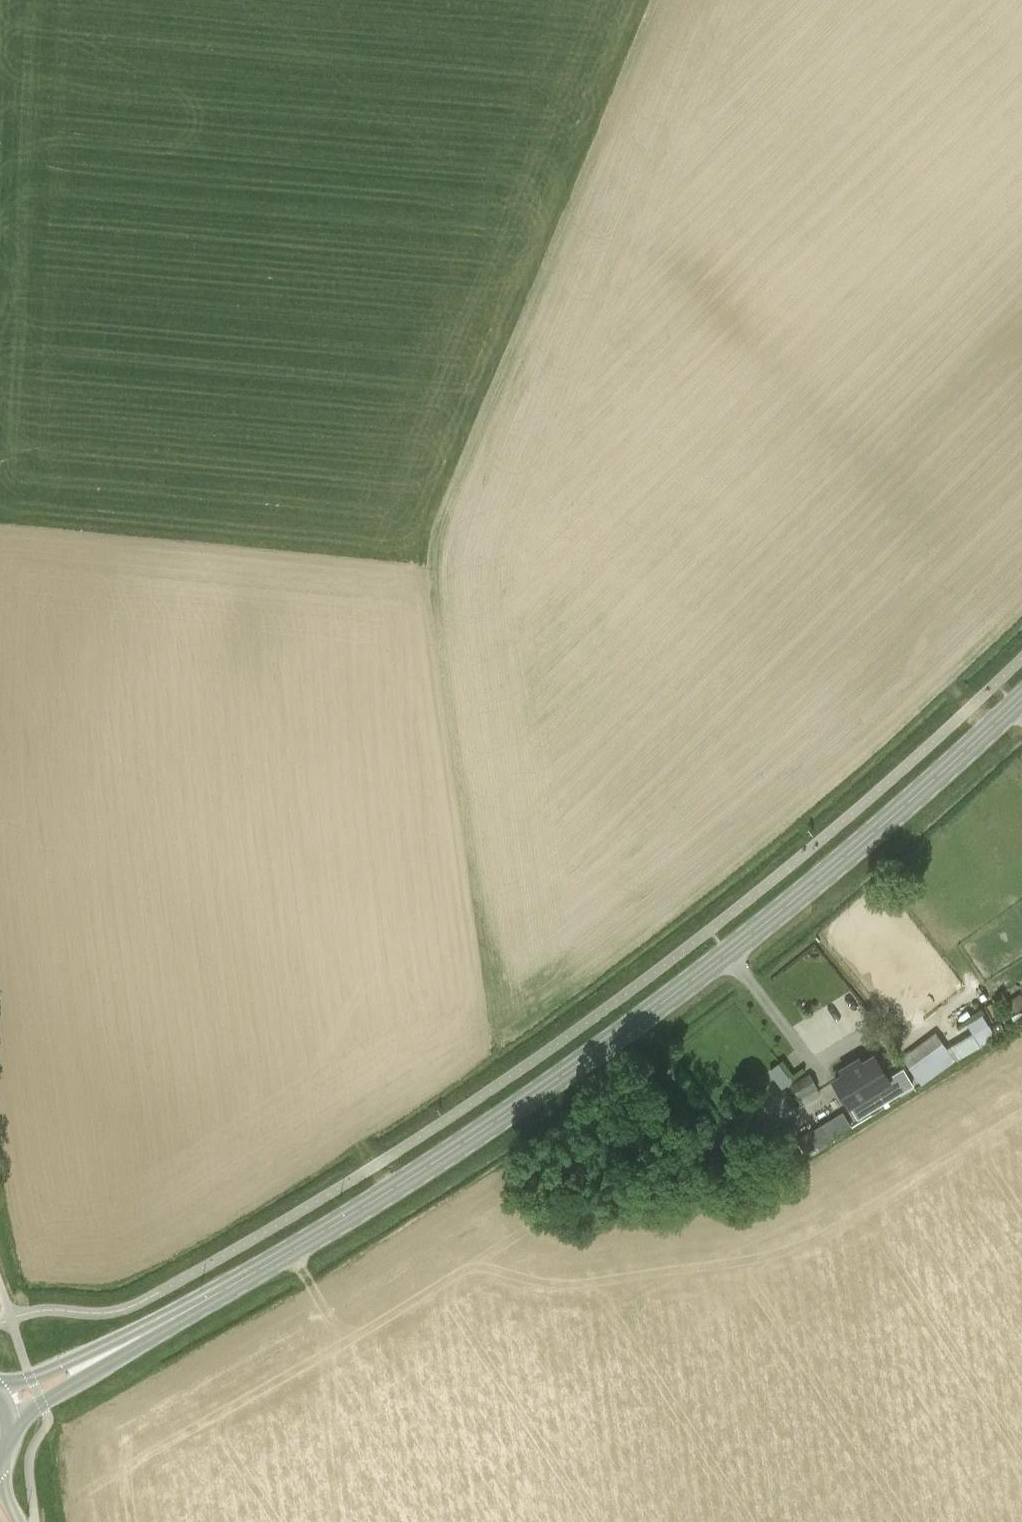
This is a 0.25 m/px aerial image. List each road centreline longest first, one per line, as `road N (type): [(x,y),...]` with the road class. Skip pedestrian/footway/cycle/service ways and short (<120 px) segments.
road 1 (secondary): [(7,1404),(380,1200),(672,999),(1021,701)]

